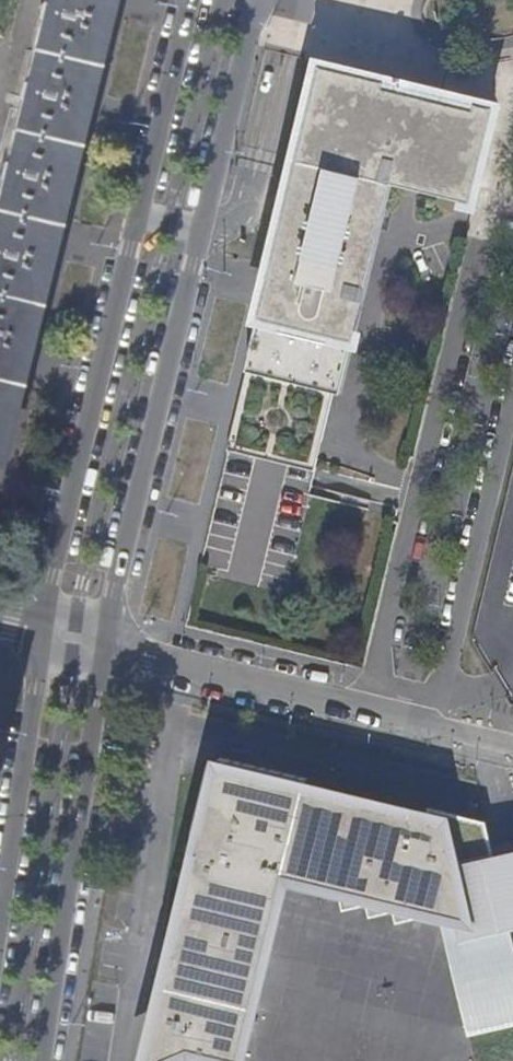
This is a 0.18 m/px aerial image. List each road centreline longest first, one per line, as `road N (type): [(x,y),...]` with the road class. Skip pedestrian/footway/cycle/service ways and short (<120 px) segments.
road 1 (residential): [(104,649),(256,0)]
road 2 (residential): [(188,0),(43,634)]
road 3 (residential): [(39,1060),(104,649)]
road 4 (residential): [(104,649),(457,733)]
road 5 (residential): [(43,634),(0,918)]

